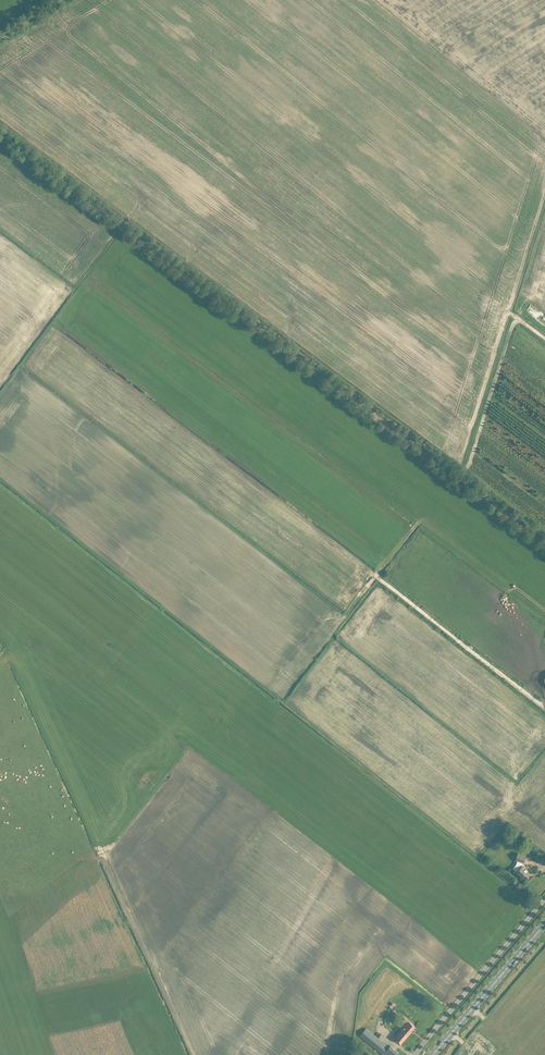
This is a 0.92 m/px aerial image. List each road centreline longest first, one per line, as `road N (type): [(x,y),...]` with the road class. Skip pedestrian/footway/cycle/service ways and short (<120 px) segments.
road 1 (track): [(0,134),(544,542)]
road 2 (primary): [(432,1054),(544,923)]

